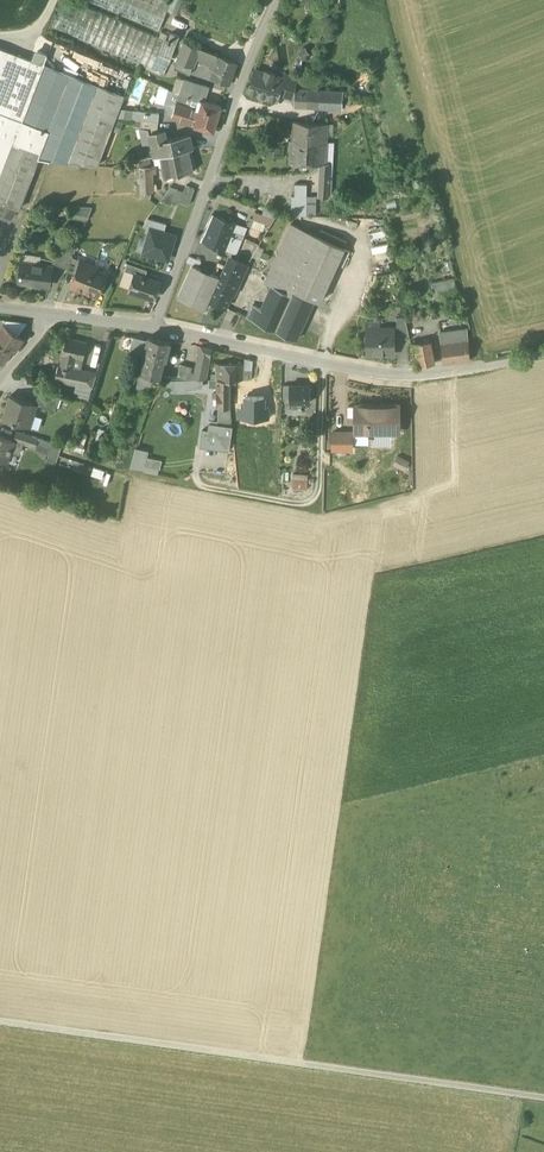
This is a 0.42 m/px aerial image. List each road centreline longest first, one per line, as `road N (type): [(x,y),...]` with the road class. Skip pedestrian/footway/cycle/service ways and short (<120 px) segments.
road 1 (track): [(543,1099),(0,1022)]
road 2 (track): [(323,364),(317,507),(127,473),(69,454)]
road 3 (residential): [(154,329),(276,0)]
road 4 (residential): [(489,369),(408,382),(154,329)]

